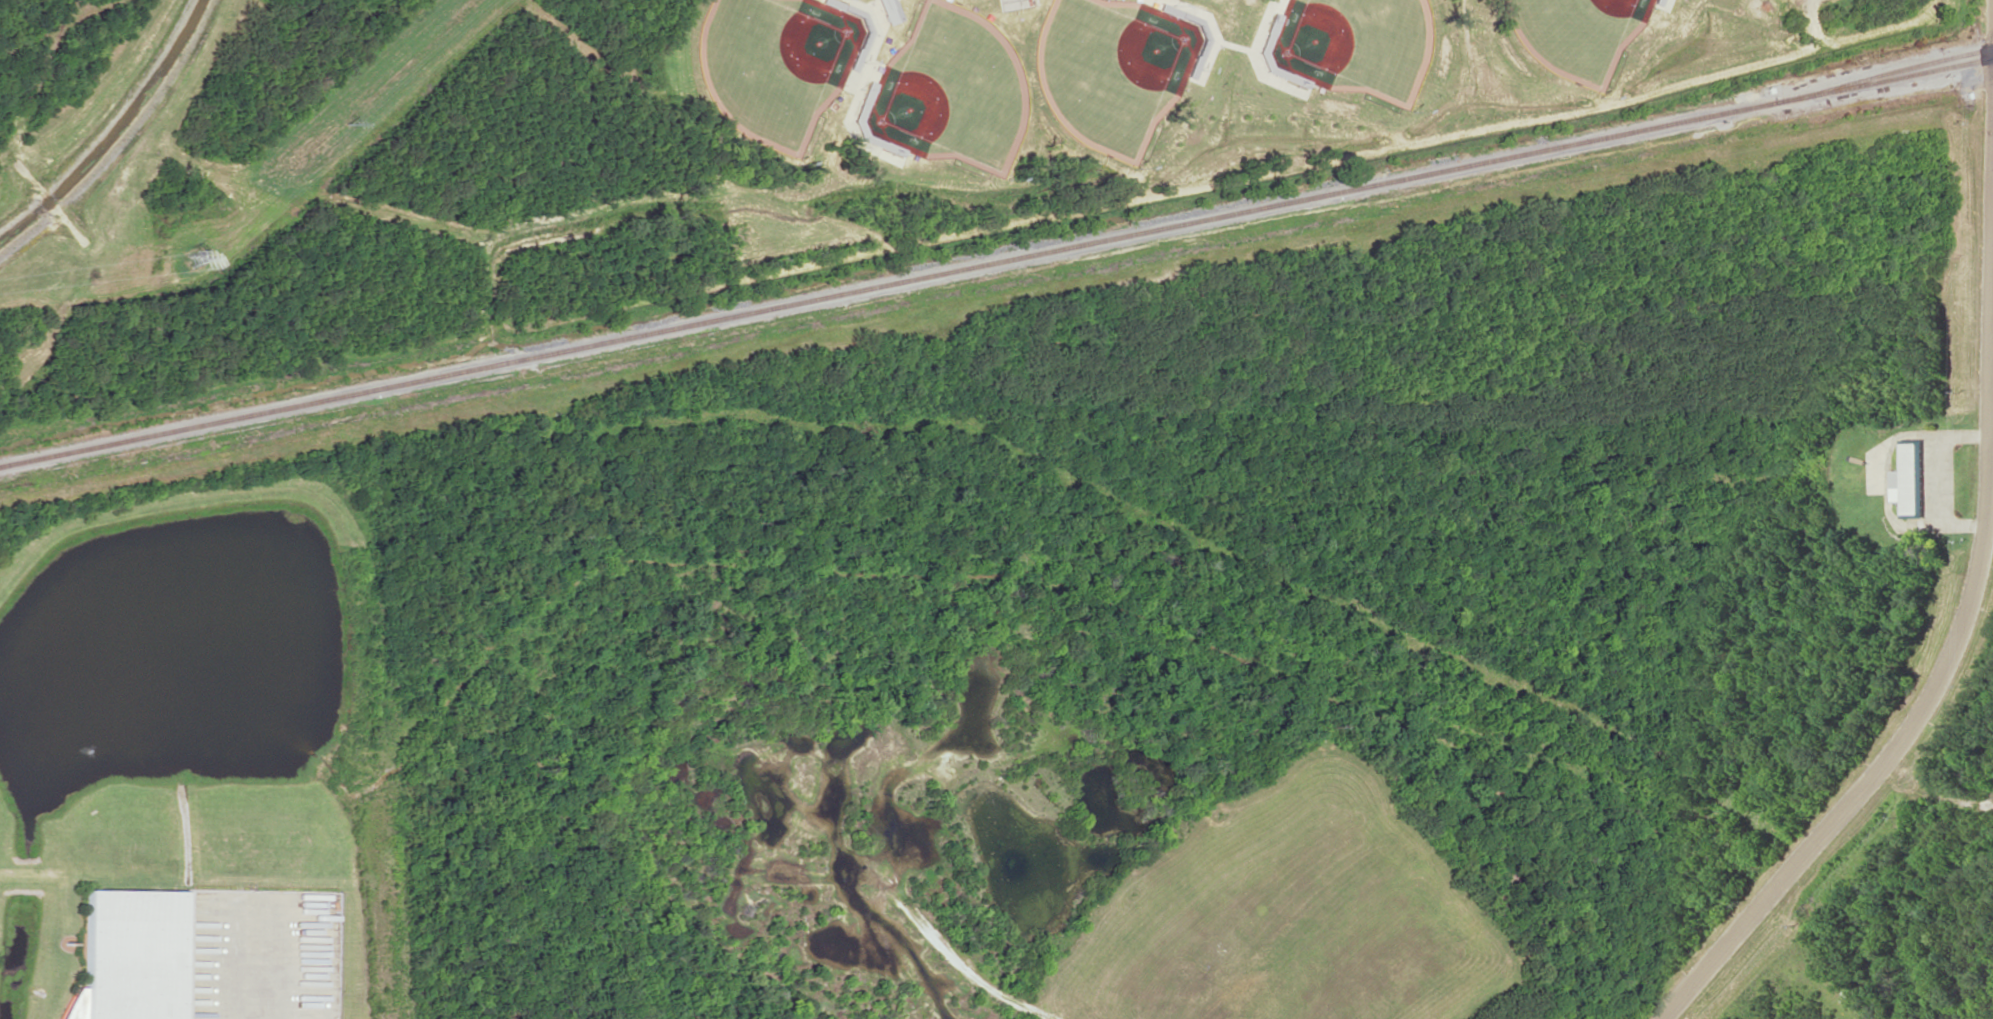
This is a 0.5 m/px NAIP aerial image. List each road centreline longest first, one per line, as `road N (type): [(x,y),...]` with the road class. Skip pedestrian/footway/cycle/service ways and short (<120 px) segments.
road 1 (residential): [(1662,1018),(1840,821),(1942,677),(1982,553),(1992,348)]

